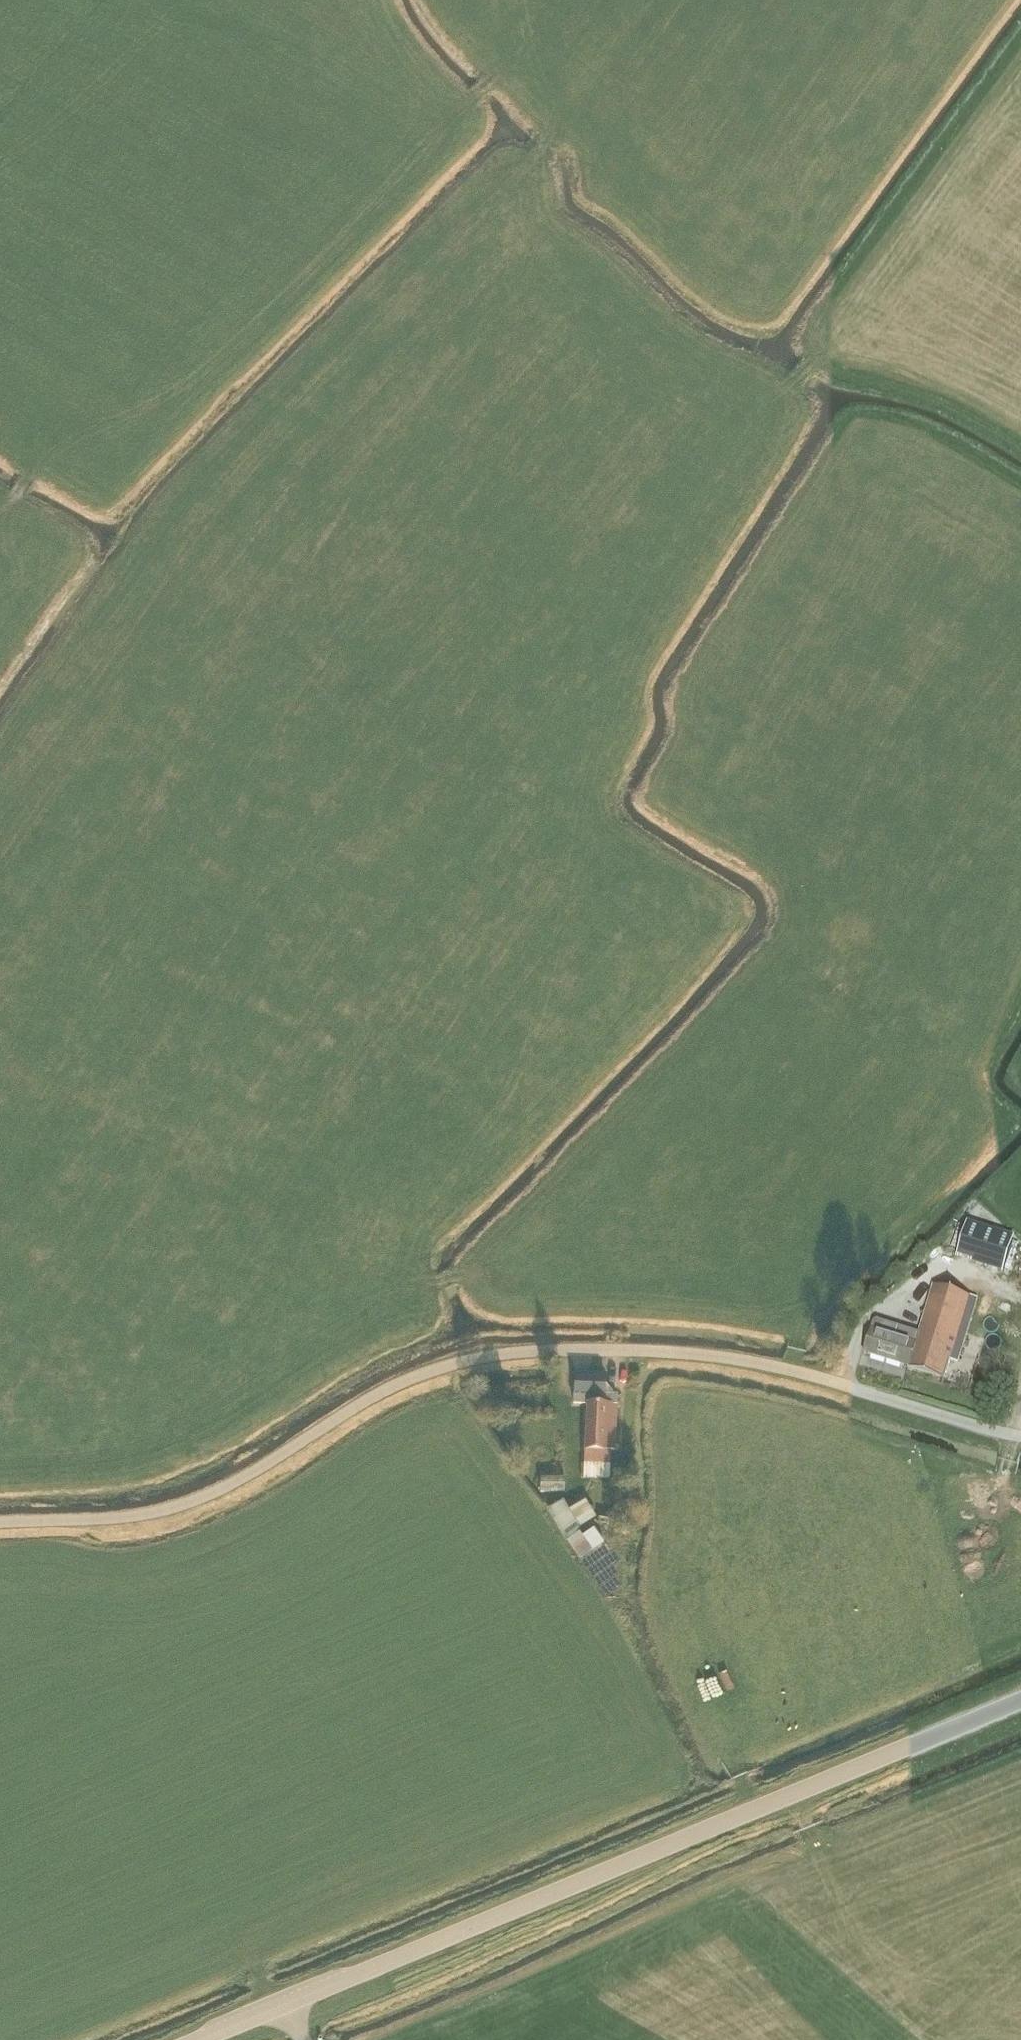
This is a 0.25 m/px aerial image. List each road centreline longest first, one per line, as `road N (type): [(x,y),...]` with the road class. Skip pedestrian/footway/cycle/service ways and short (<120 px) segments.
road 1 (unclassified): [(0,1524),(131,1518),(185,1505),(254,1474),(392,1389),(509,1354),(726,1358),(1020,1435)]
road 2 (tertiary): [(202,2039),(1020,1698)]

